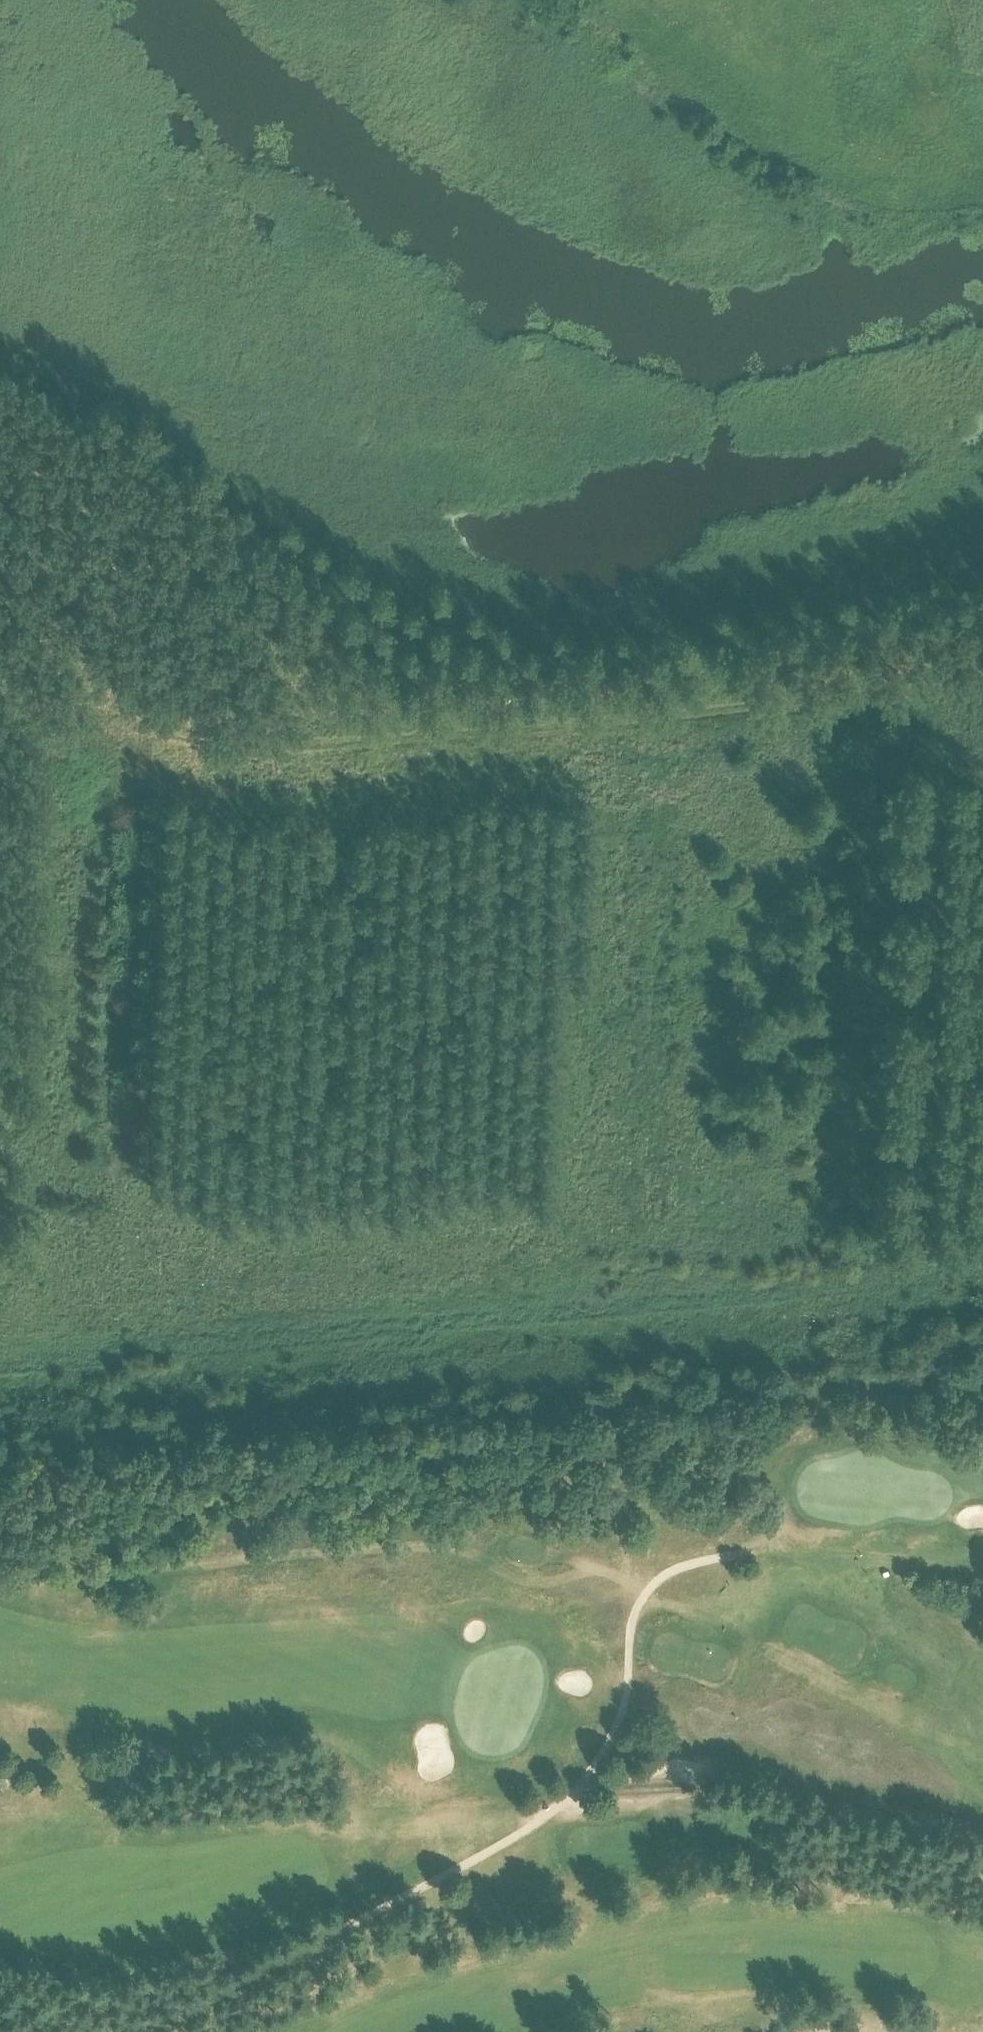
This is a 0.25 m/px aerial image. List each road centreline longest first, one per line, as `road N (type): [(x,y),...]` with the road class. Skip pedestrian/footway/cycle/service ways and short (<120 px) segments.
road 1 (track): [(982,689),(252,741),(96,719),(0,693)]
road 2 (track): [(982,1376),(0,1460)]

